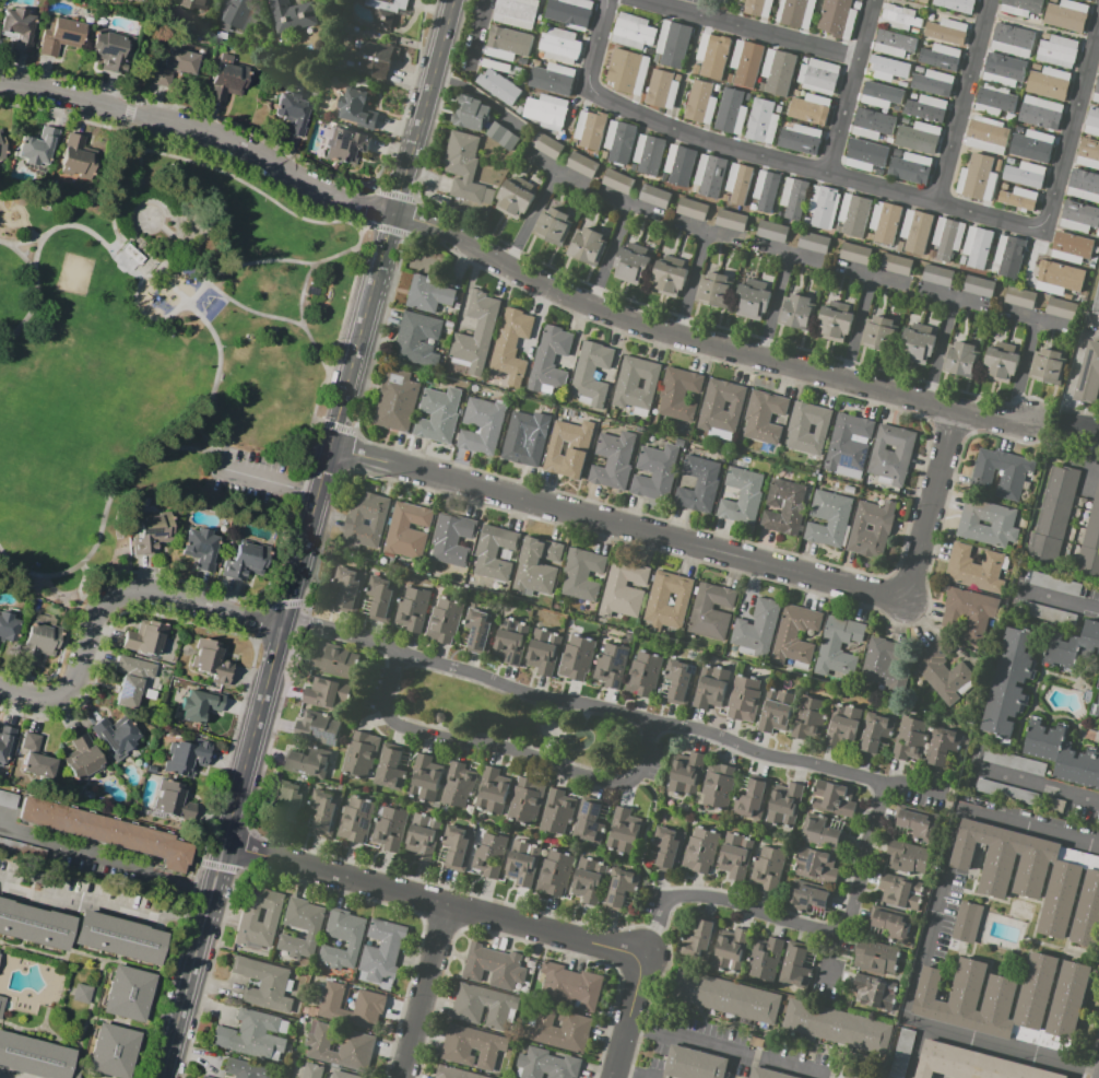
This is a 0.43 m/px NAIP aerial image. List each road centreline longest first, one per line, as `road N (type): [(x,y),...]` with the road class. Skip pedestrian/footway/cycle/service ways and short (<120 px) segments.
road 1 (residential): [(286,613),(524,693),(948,794)]
road 2 (residential): [(391,212),(437,227),(554,291),(642,323),(956,413),(1031,420)]
road 3 (tertiary): [(317,497),(165,1077)]
road 4 (residential): [(329,448),(906,600)]
road 5 (residential): [(226,842),(646,952)]
road 6 (residential): [(0,87),(216,134),(335,196),(391,212)]
road 7 (residential): [(646,952),(663,902),(690,894),(831,933),(841,927),(885,782)]
road 8 (residential): [(399,652),(386,713),(392,723),(444,738),(624,783),(641,769),(652,720)]
road 9 (residential): [(0,692),(56,698),(78,683),(97,629),(116,605),(143,594),(283,628)]
road 10 (tertiary): [(454,0),(391,212)]
road 11 (tertiary): [(391,212),(336,421)]
road 12 (residential): [(956,413),(906,600)]
road 13 (residential): [(449,902),(402,1077)]
road 14 (residential): [(646,952),(611,1077)]

